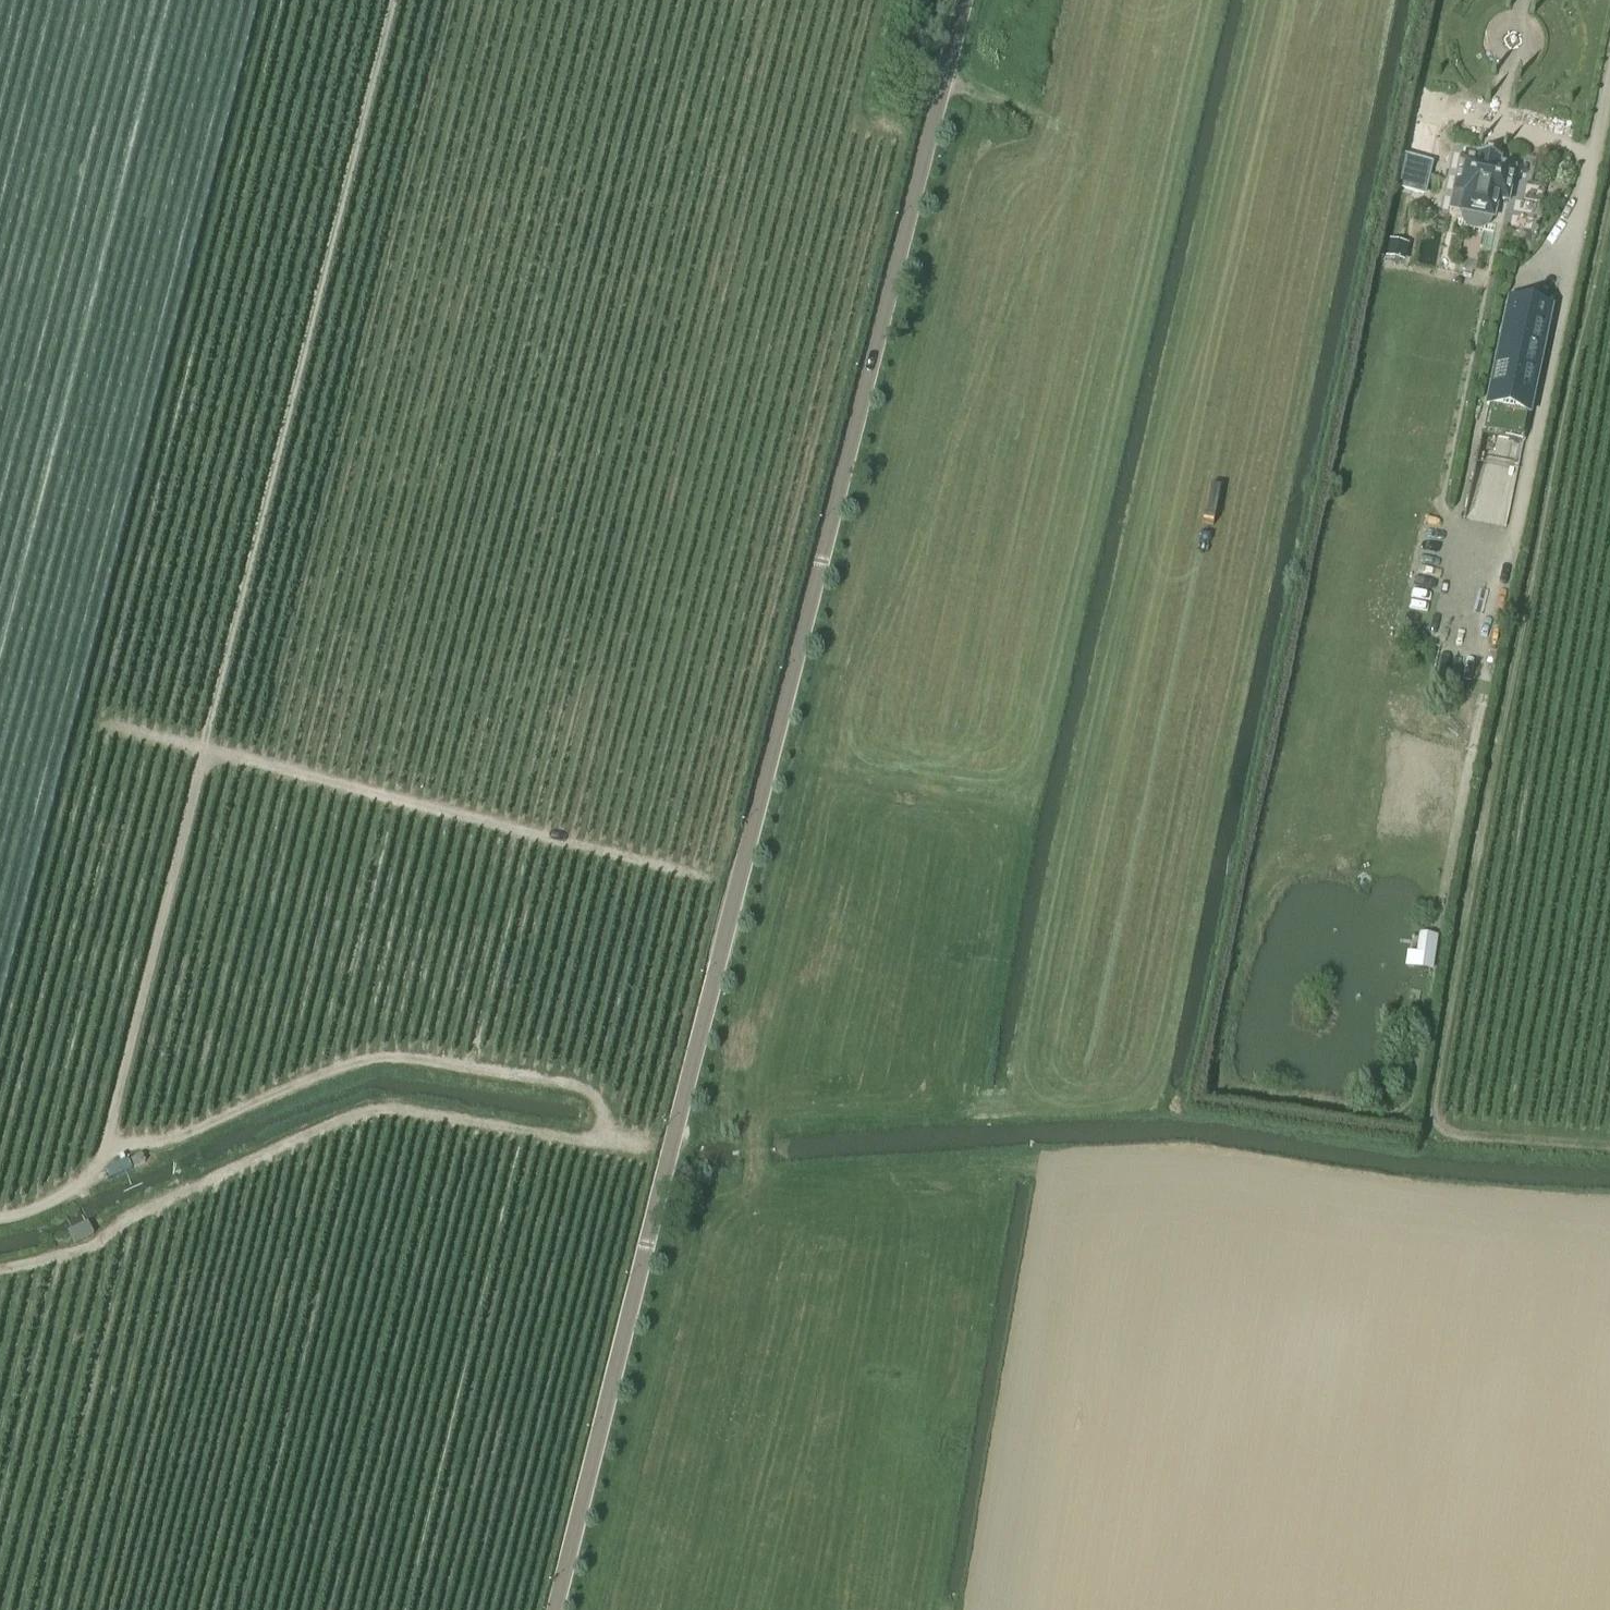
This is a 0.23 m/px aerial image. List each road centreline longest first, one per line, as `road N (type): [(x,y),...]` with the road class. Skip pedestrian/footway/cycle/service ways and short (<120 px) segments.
road 1 (unclassified): [(554,1609),(963,0)]

